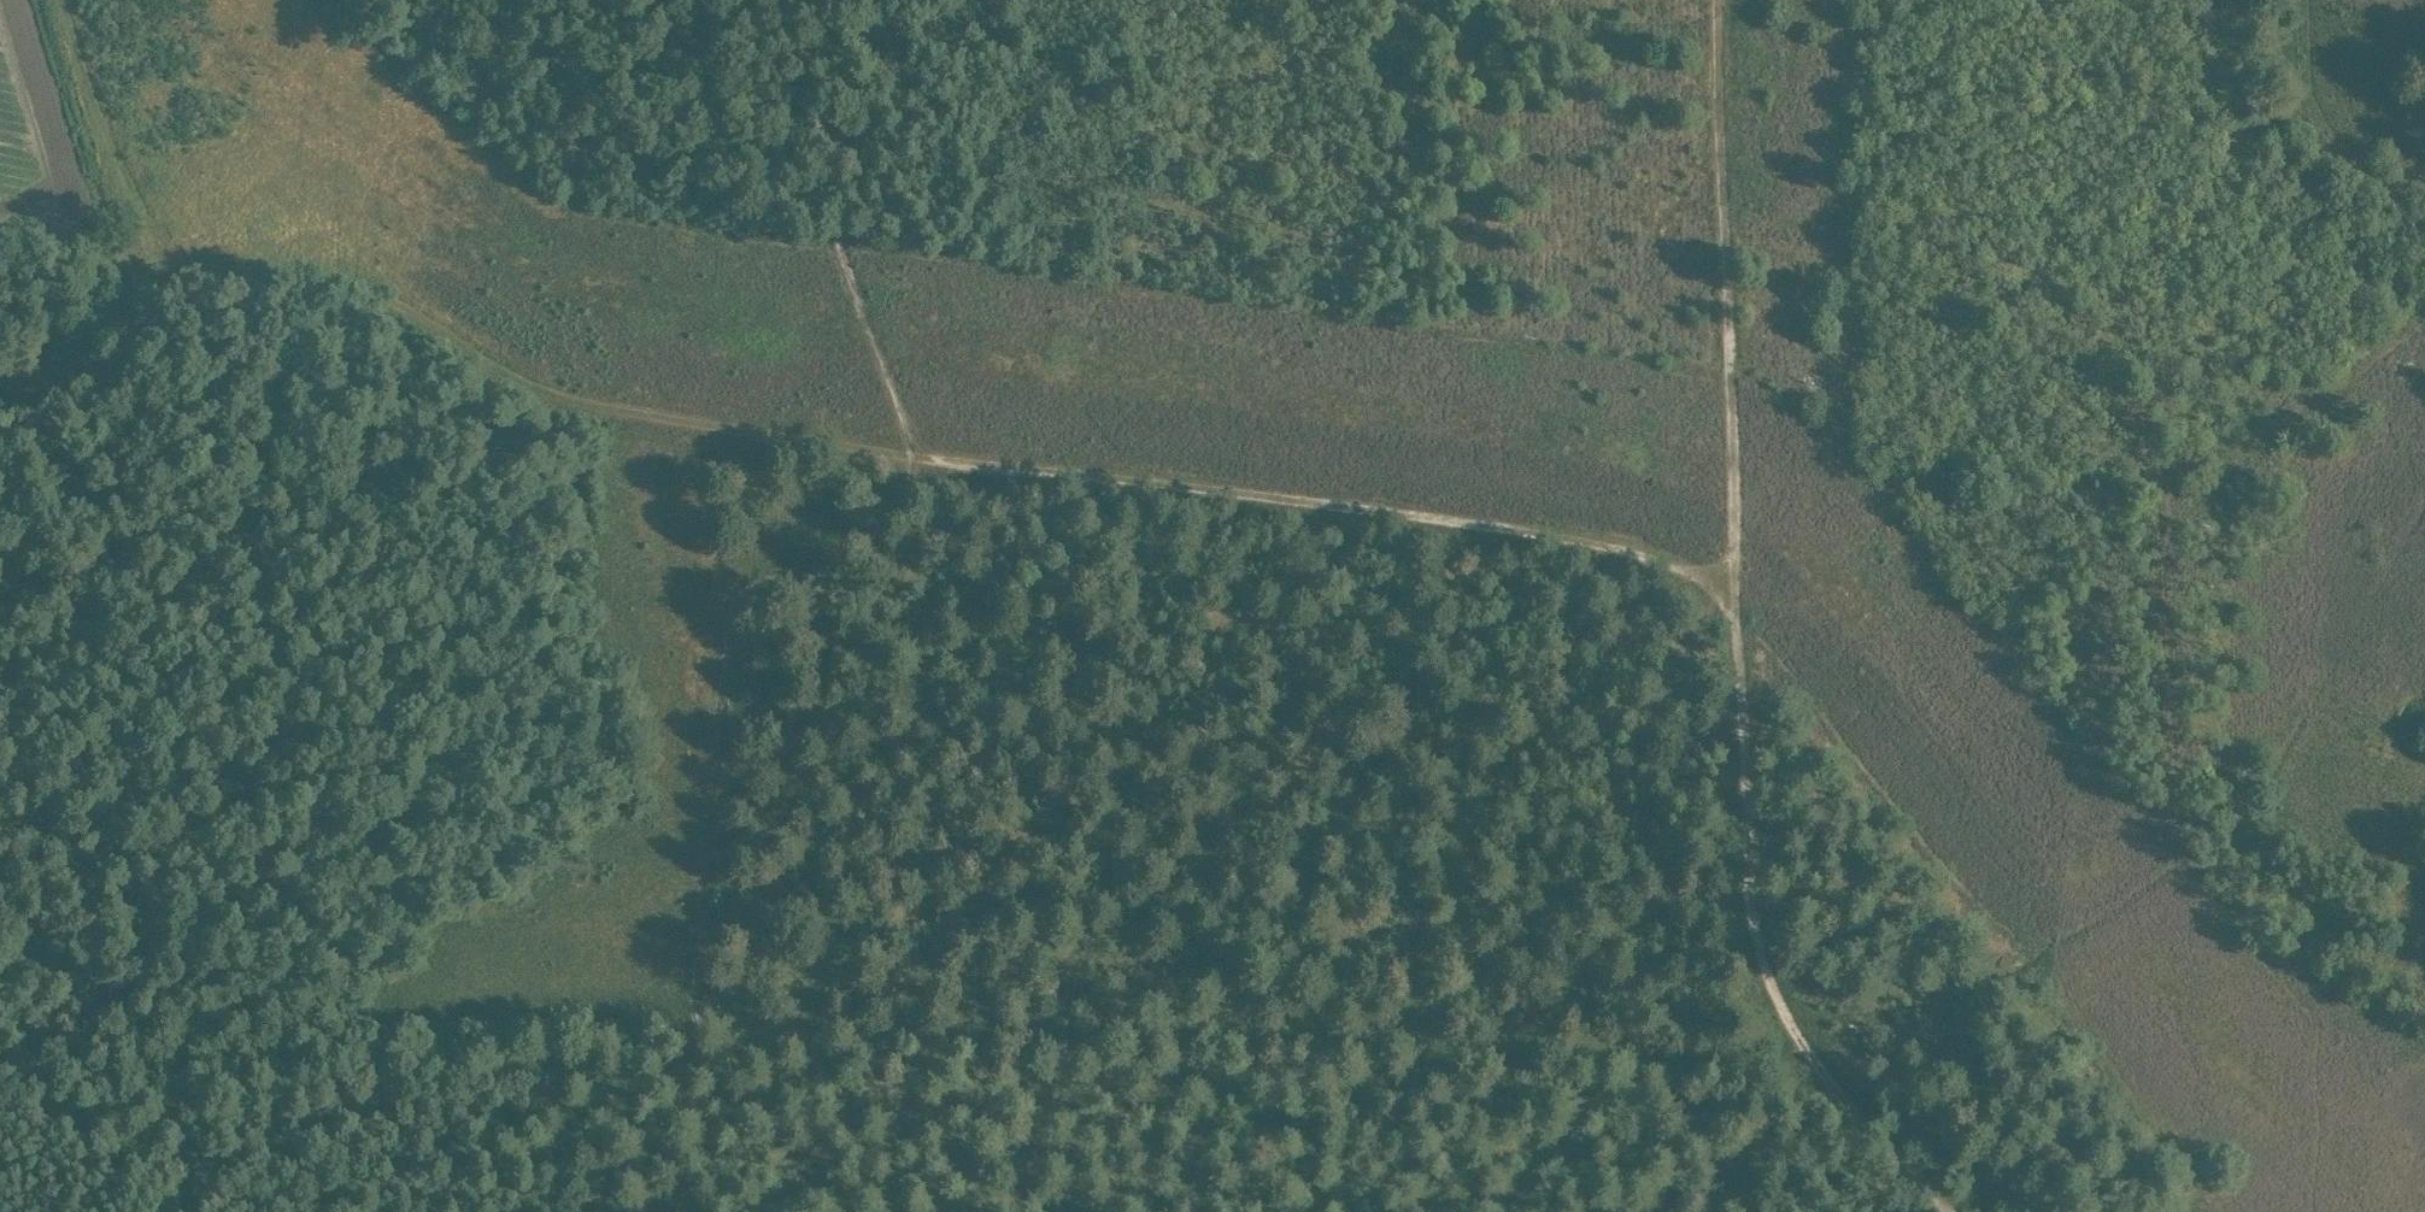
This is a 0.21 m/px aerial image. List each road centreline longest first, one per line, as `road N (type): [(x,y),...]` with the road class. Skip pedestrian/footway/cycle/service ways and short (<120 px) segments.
road 1 (track): [(1742,557),(1208,484),(919,460)]
road 2 (track): [(1959,1211),(1816,1062),(1771,984),(1751,798),(1742,557)]
road 3 (track): [(1742,557),(1720,0)]
road 4 (track): [(0,417),(135,328),(156,304),(158,288),(66,0)]
road 5 (track): [(919,460),(576,398)]

